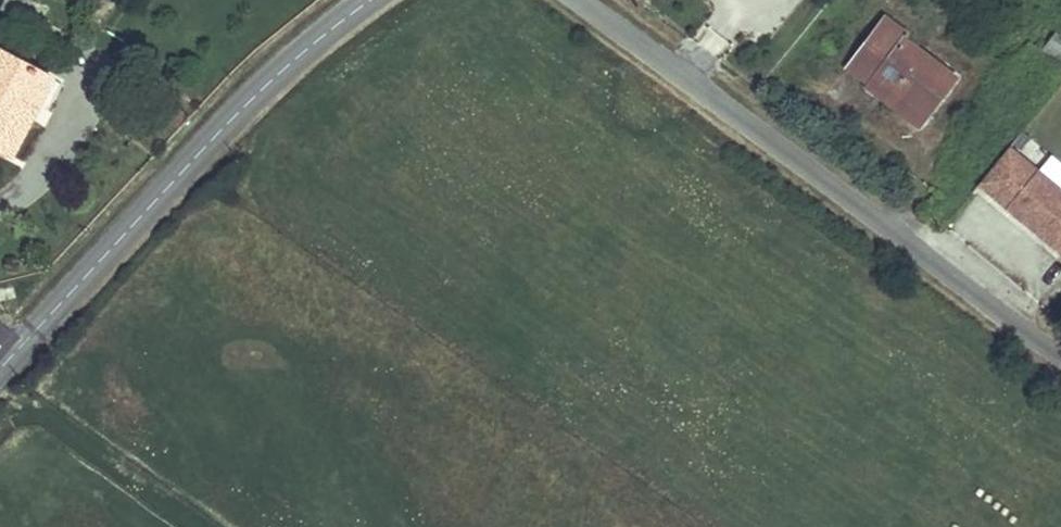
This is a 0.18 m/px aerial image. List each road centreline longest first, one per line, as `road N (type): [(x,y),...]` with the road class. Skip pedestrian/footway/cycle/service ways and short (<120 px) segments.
road 1 (tertiary): [(586,0),(1060,342)]
road 2 (tertiary): [(20,339),(259,88),(369,0)]

